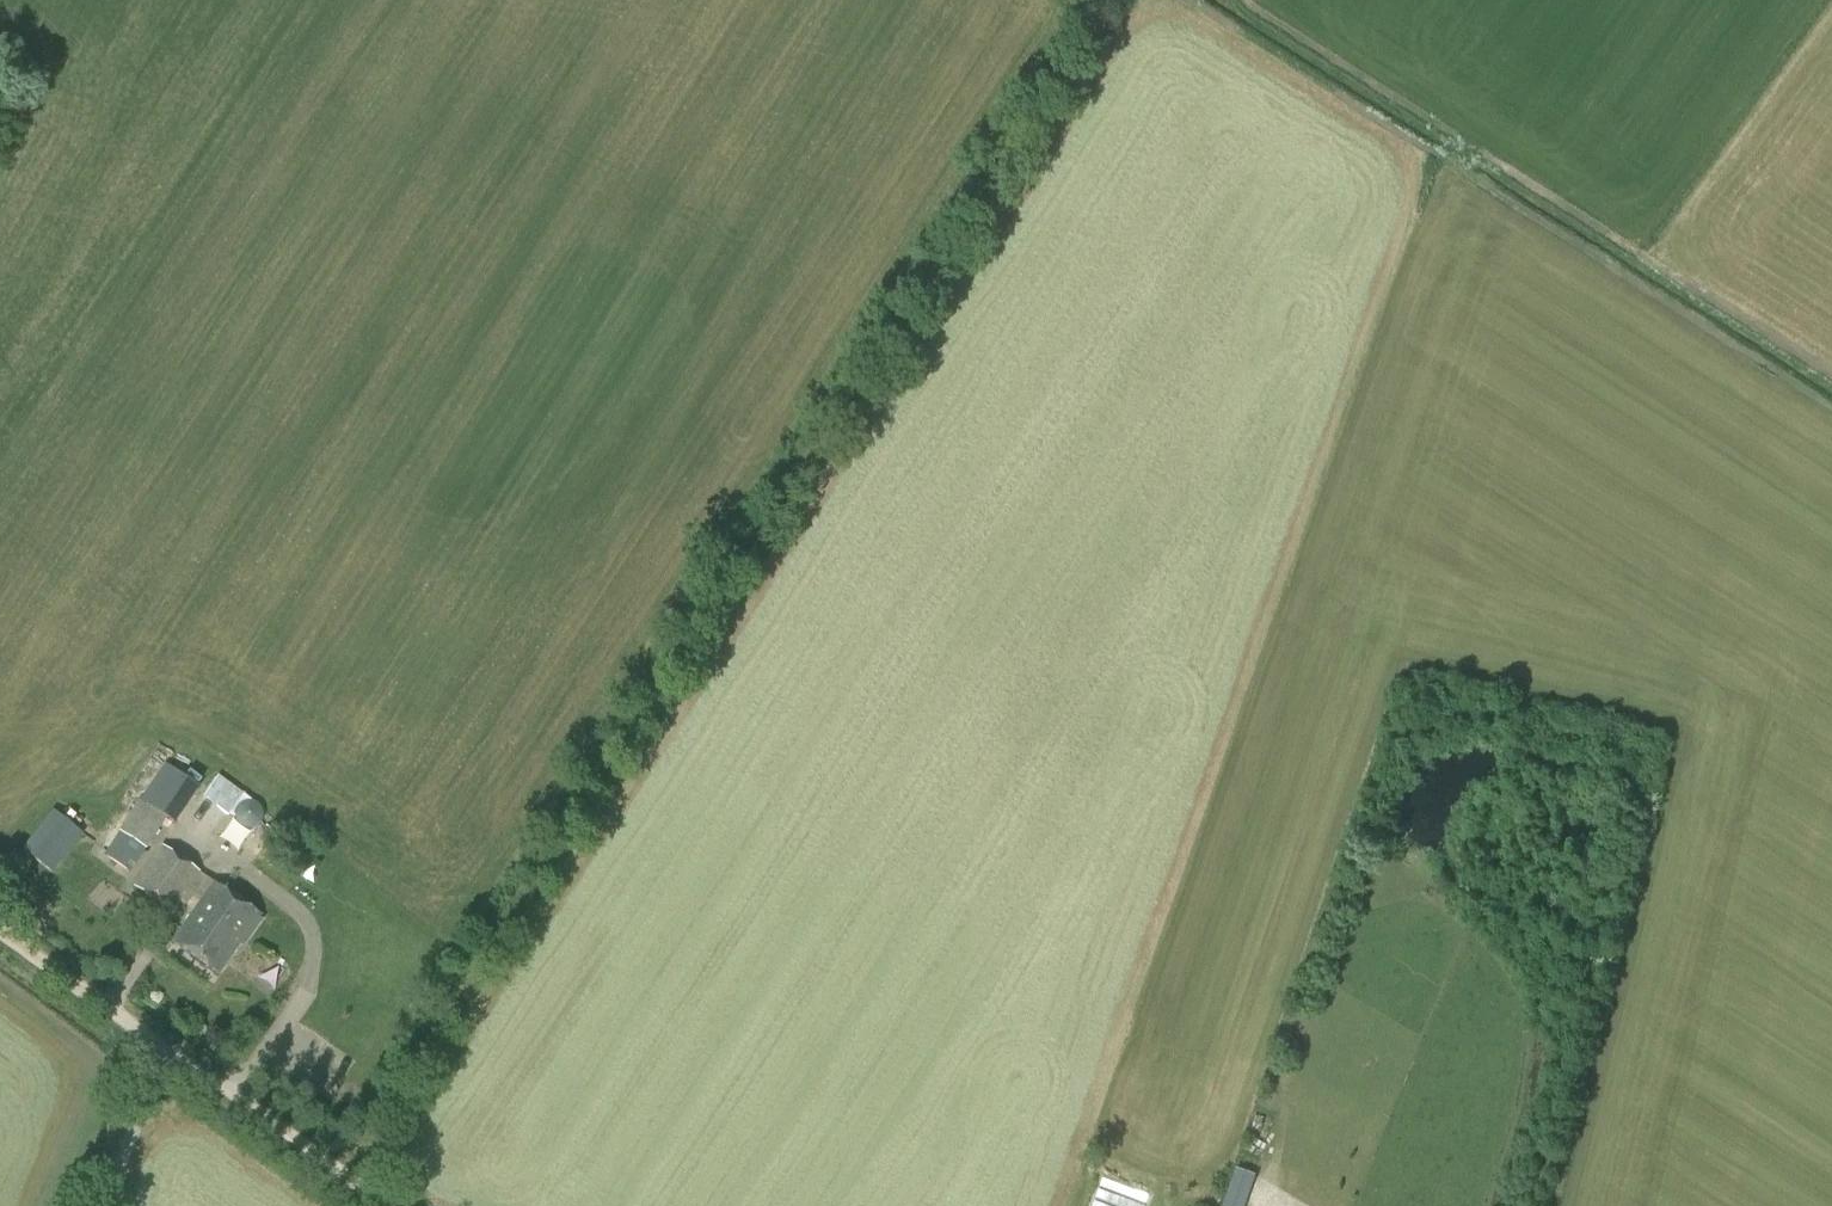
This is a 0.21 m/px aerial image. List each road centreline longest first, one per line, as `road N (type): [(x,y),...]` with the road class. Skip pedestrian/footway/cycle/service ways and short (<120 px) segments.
road 1 (track): [(0,931),(384,1205)]
road 2 (unclassified): [(103,1205),(163,1048)]

